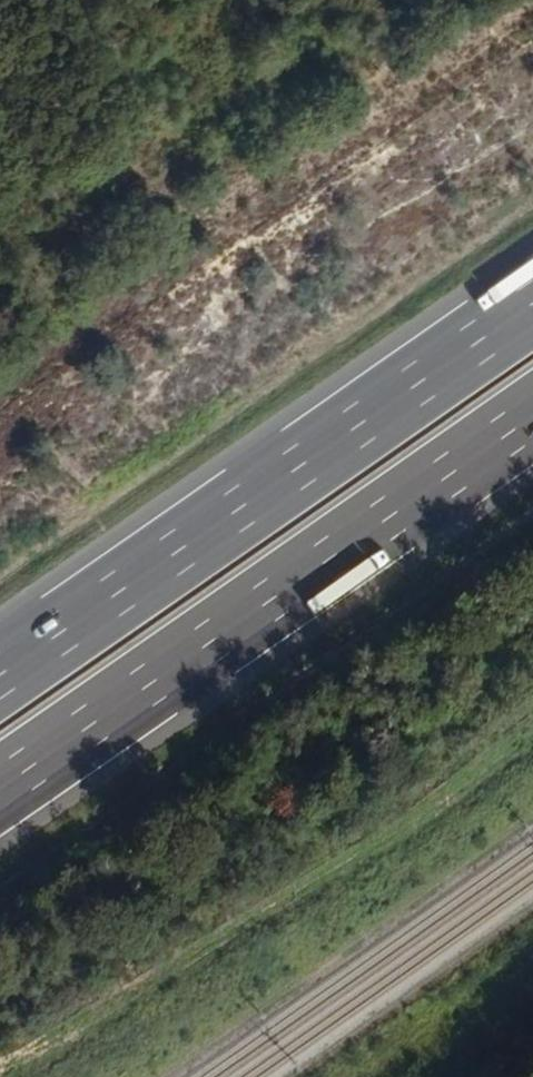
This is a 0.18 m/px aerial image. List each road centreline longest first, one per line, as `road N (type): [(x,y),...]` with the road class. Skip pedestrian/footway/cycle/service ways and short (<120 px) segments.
road 1 (motorway): [(532,301),(0,674)]
road 2 (motorway): [(0,789),(532,418)]

